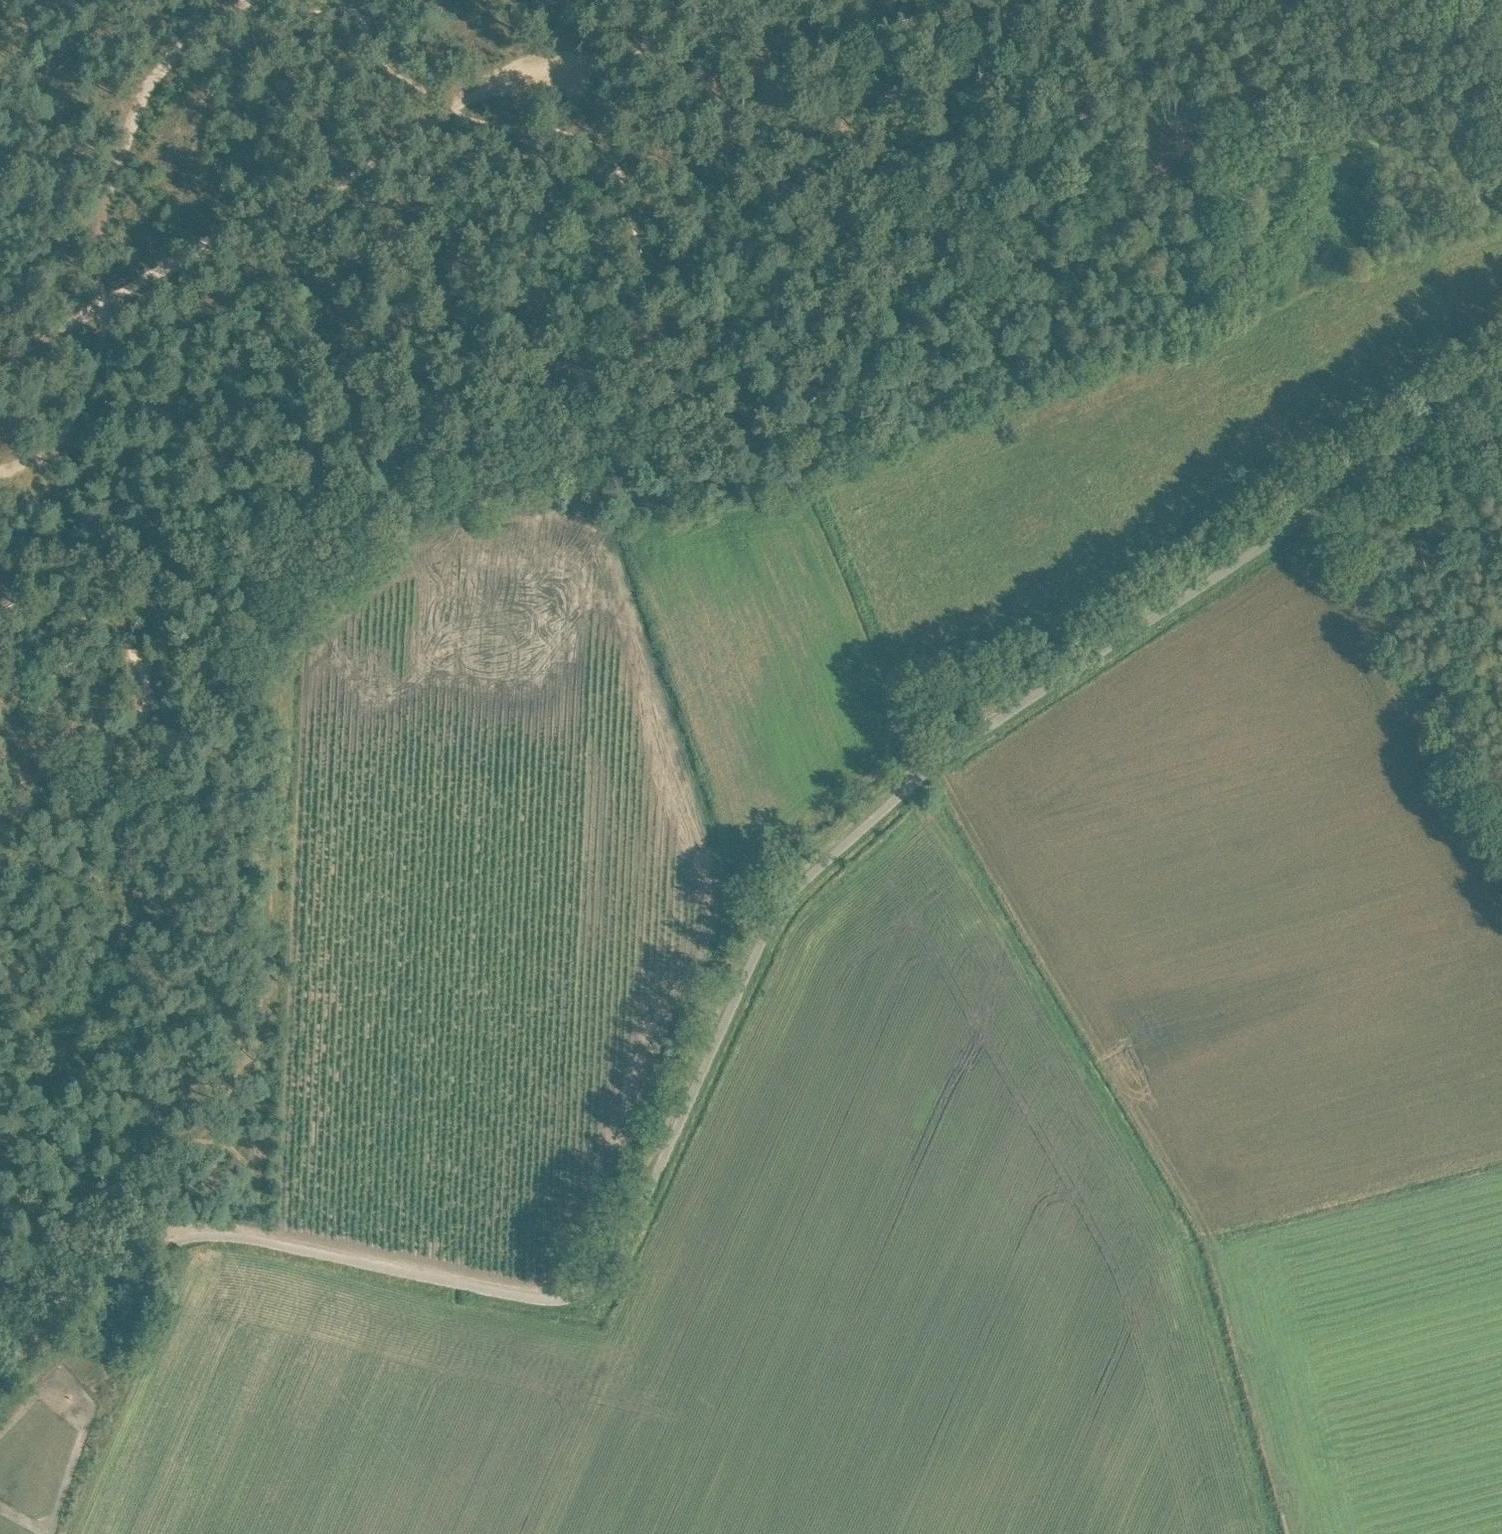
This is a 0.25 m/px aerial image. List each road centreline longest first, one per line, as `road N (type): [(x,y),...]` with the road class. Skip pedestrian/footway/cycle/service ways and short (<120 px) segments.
road 1 (track): [(104,303),(346,184),(481,96),(607,57),(743,0)]
road 2 (track): [(235,0),(143,92),(116,151),(97,252),(104,303),(0,356)]

